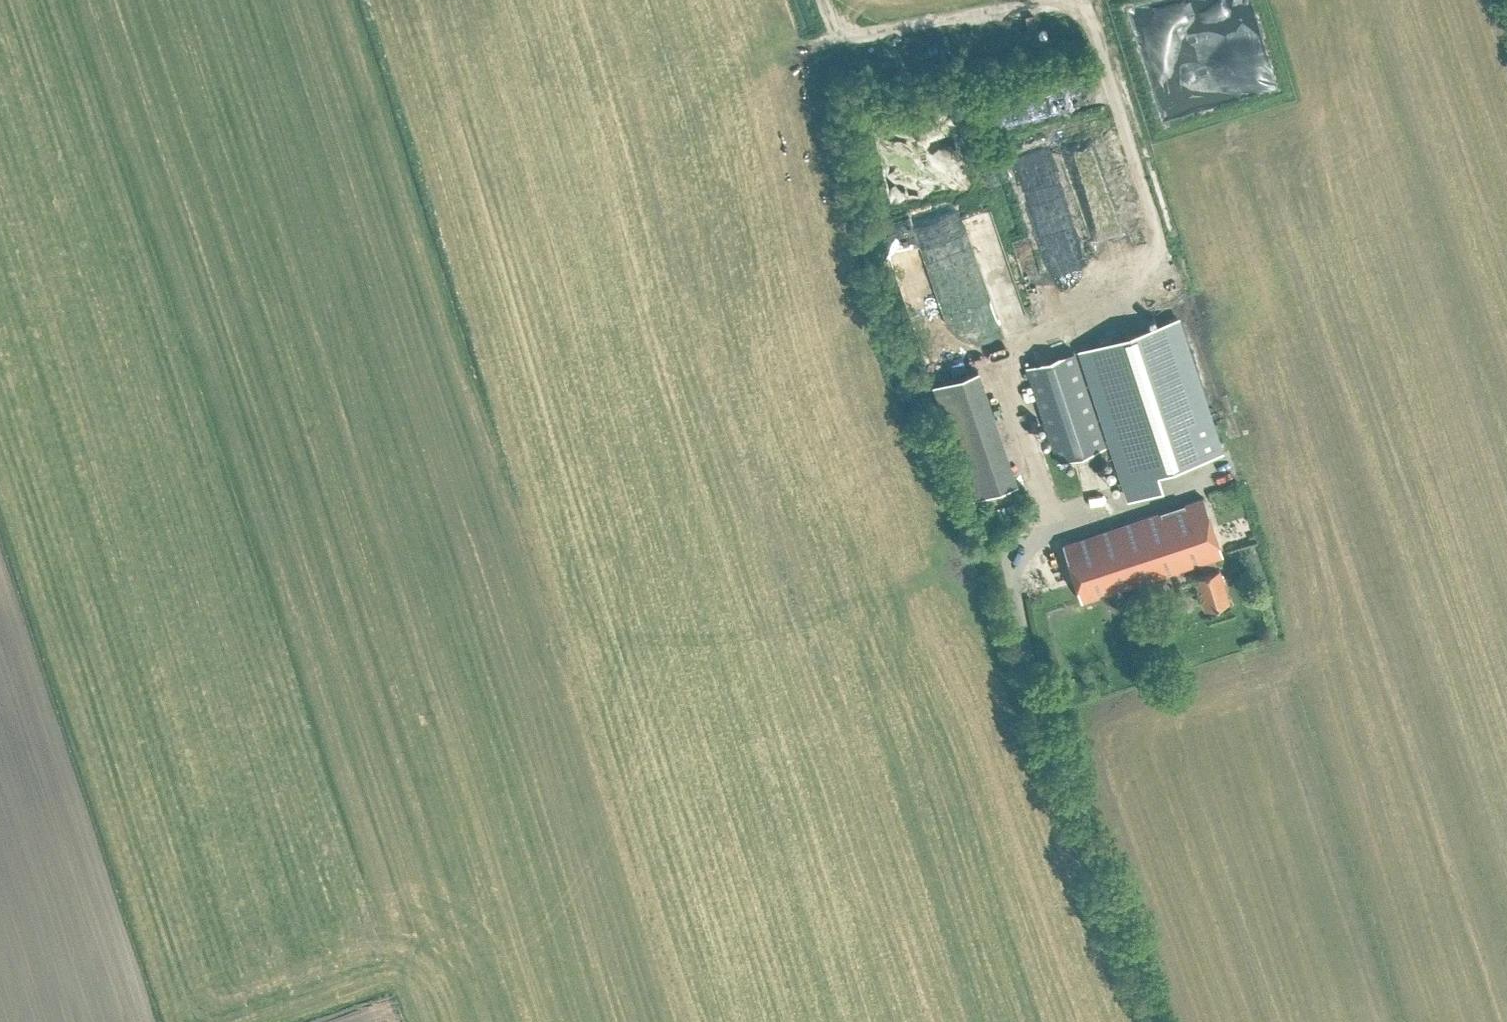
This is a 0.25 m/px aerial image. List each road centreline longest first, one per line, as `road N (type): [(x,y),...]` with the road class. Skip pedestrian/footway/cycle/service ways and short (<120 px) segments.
road 1 (track): [(1036,526),(1036,486),(994,355),(1099,305),(1146,251),(1154,226),(1075,0)]
road 2 (track): [(1000,0),(831,17),(824,0)]

